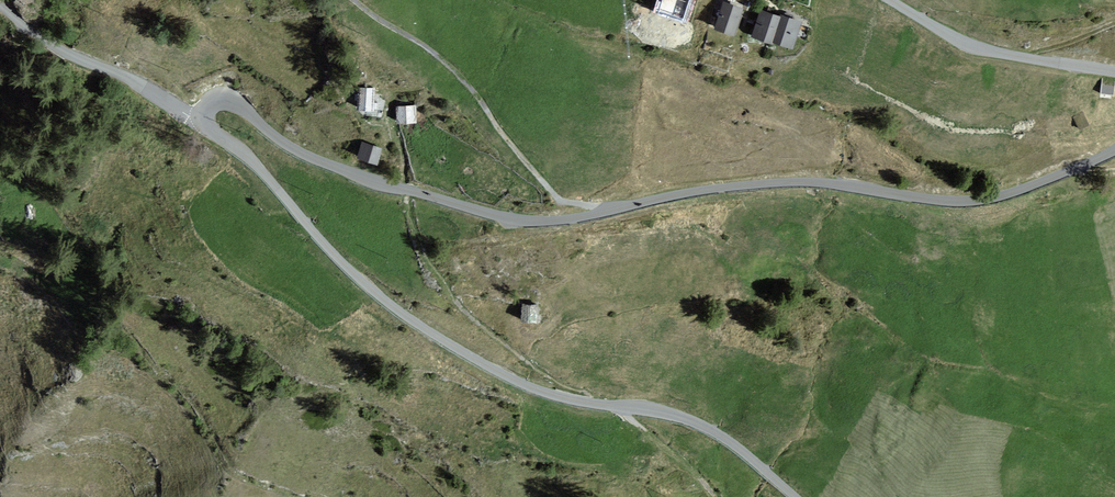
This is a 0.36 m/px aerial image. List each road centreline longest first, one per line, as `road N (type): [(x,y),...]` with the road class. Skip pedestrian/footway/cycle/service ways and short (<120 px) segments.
road 1 (unclassified): [(1114,149),(1025,189),(965,201),(807,182),(532,223),(334,170),(270,136),(228,100),(210,103),(203,117)]
road 2 (unclassified): [(203,117),(247,155),(341,266),(441,341),(545,395),(683,415),(714,430),(795,496)]
road 3 (unclassified): [(890,0),(963,42),(1114,73)]
road 4 (unclassified): [(203,117),(65,55),(0,13)]

